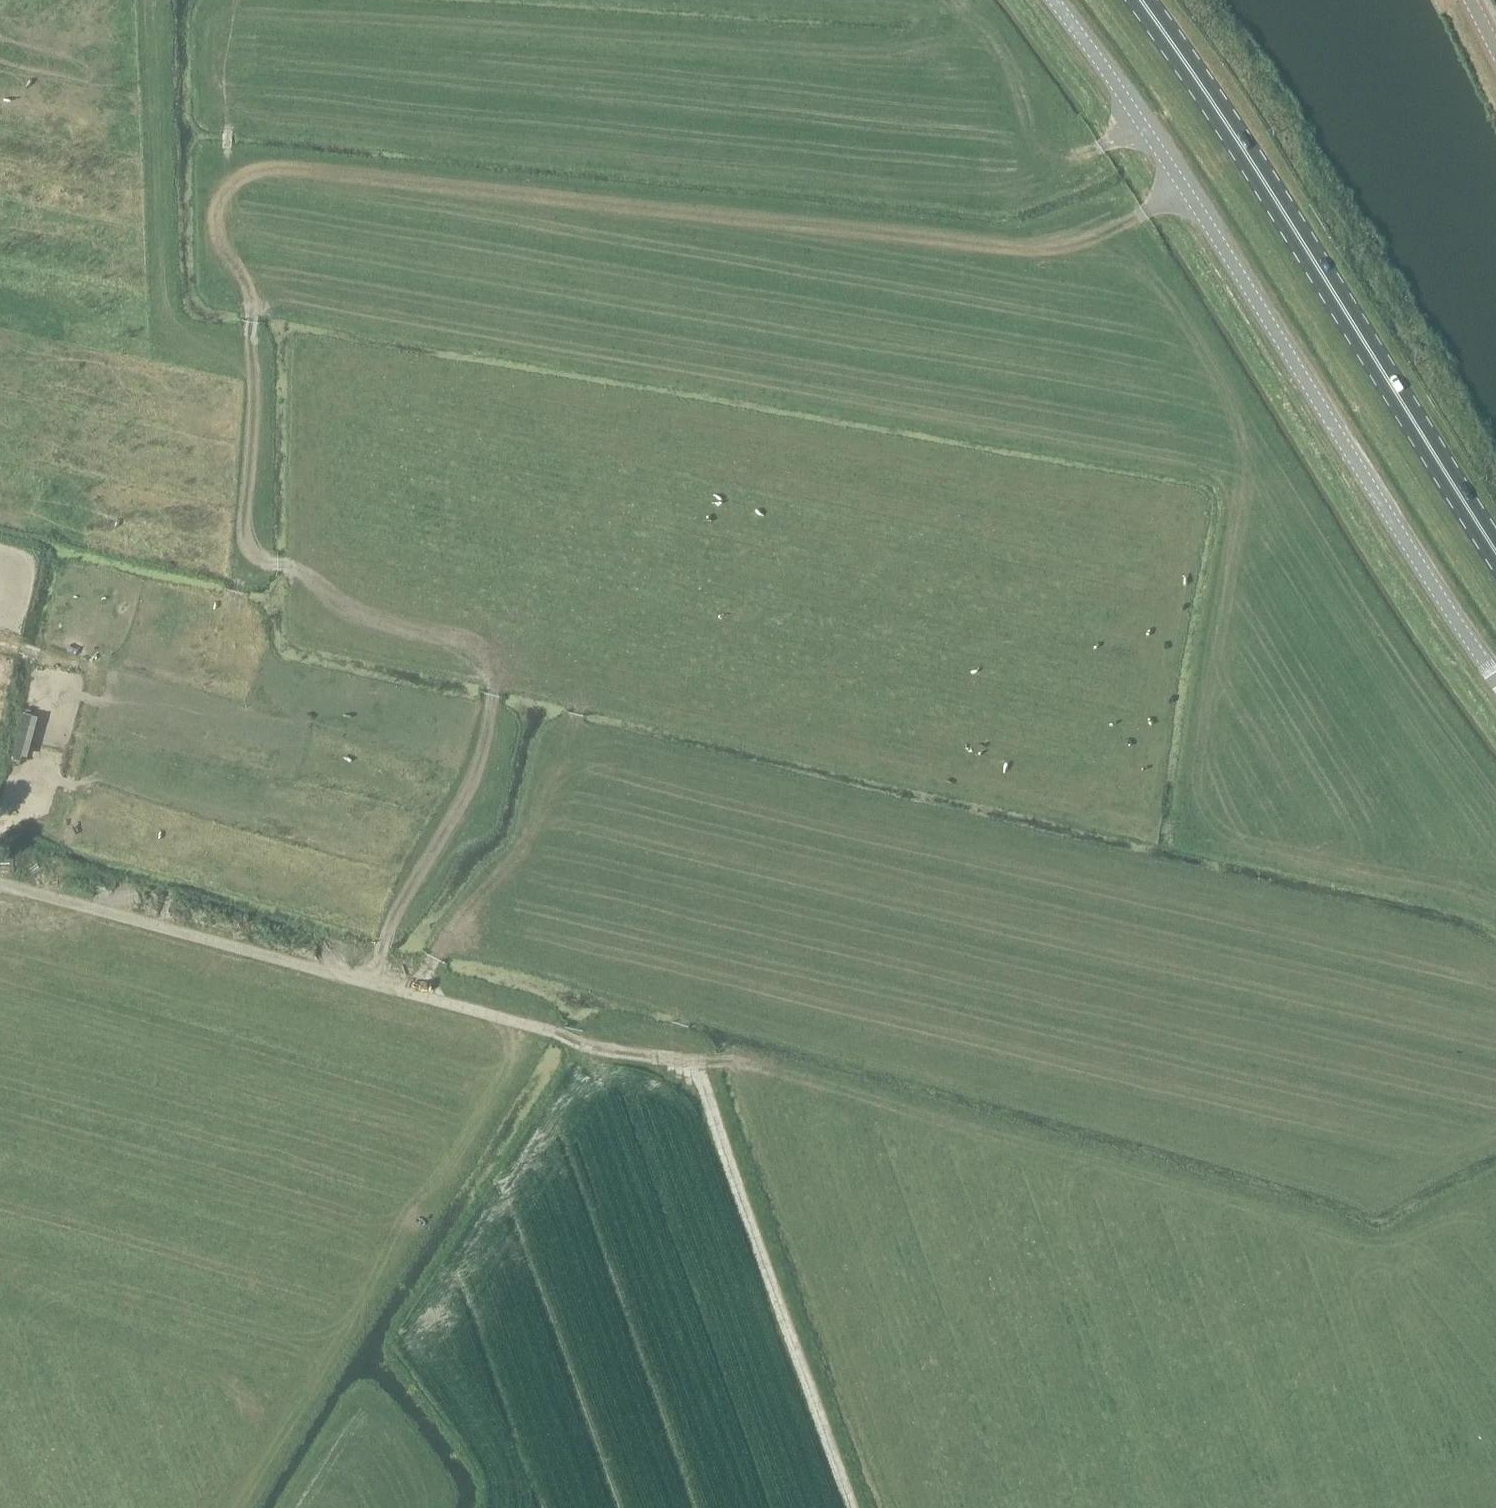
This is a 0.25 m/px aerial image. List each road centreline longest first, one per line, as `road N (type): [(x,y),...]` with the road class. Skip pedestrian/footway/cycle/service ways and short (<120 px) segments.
road 1 (unclassified): [(1495,674),(1184,187),(1050,0)]
road 2 (primary): [(1495,550),(1288,218),(1140,0)]

